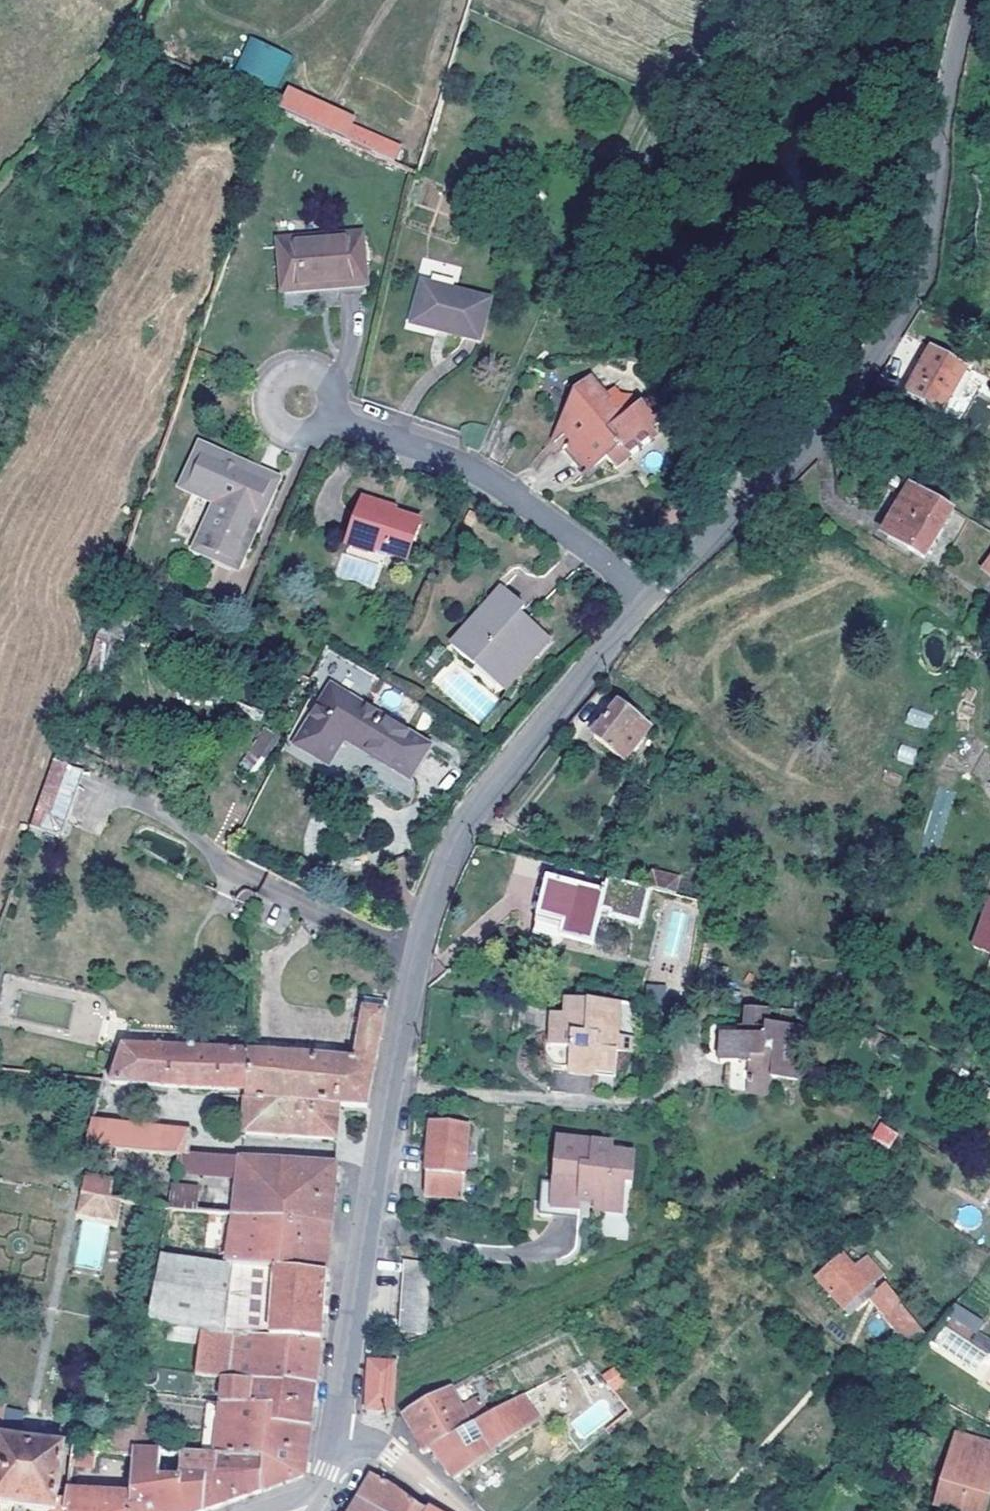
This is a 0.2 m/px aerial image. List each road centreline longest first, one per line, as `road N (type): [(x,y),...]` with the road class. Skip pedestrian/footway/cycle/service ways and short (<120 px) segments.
road 1 (residential): [(650,599),(515,758),(430,899),(386,1106),(335,1435)]
road 2 (residential): [(969,0),(945,94),(916,282),(835,415),(650,599)]
road 3 (residential): [(650,599),(480,476),(296,403)]
road 4 (residential): [(335,1435),(391,1454),(461,1510)]

